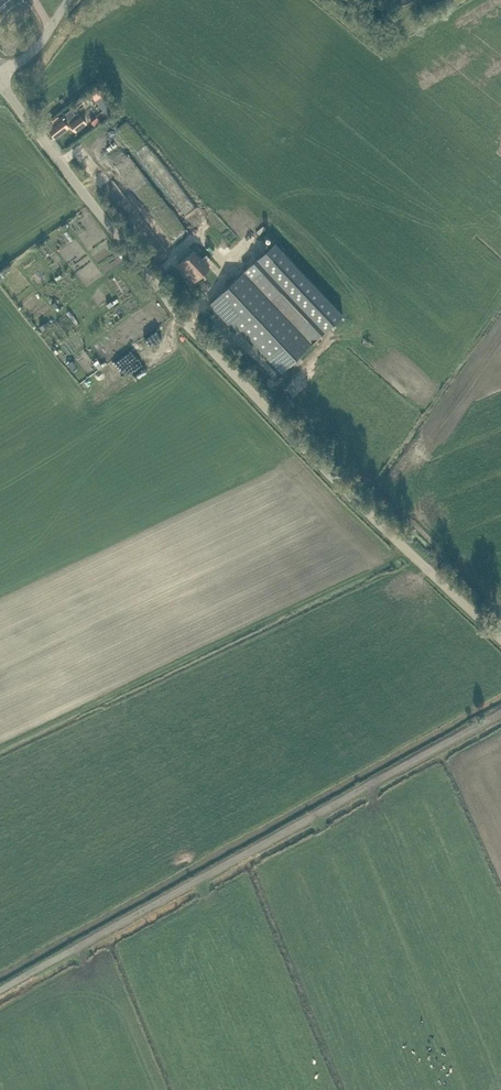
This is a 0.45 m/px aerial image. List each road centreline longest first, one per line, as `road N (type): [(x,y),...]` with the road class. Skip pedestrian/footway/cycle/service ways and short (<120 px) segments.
road 1 (unclassified): [(500,639),(344,490),(191,328),(0,83)]
road 2 (track): [(0,990),(500,712)]

